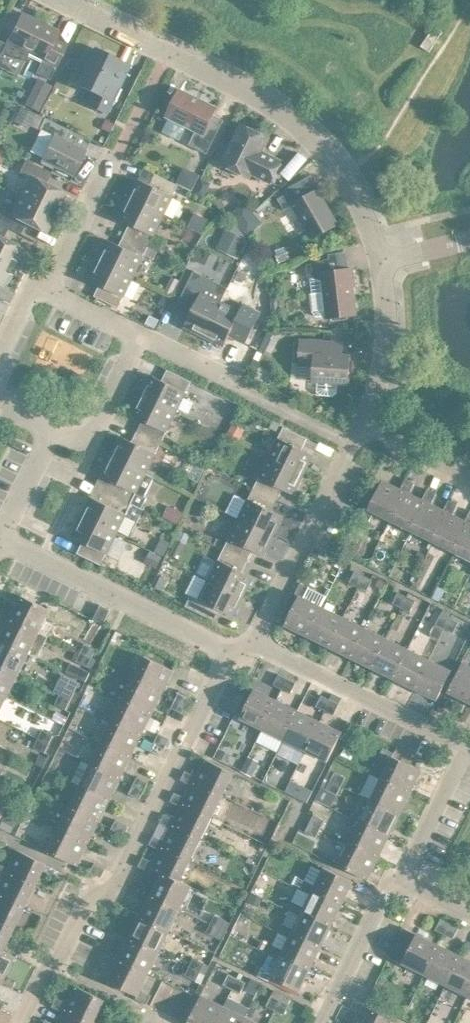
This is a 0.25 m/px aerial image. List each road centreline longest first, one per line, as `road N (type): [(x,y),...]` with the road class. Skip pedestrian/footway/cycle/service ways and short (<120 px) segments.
road 1 (residential): [(385,261),(342,178),(303,134),(251,97),(65,0)]
road 2 (unclassified): [(24,1022),(89,906),(115,887),(230,654)]
road 3 (residential): [(404,878),(461,759),(449,743),(255,650)]
road 4 (residential): [(230,654),(1,540)]
road 5 (unclassified): [(255,650),(366,429)]
road 6 (unclassified): [(366,429),(388,342),(385,261)]
road 7 (residential): [(322,1022),(381,906),(404,878)]
road 8 (residential): [(142,335),(87,444),(54,427)]
road 9 (residential): [(48,286),(115,153)]
road 10 (residential): [(1,540),(54,427)]

